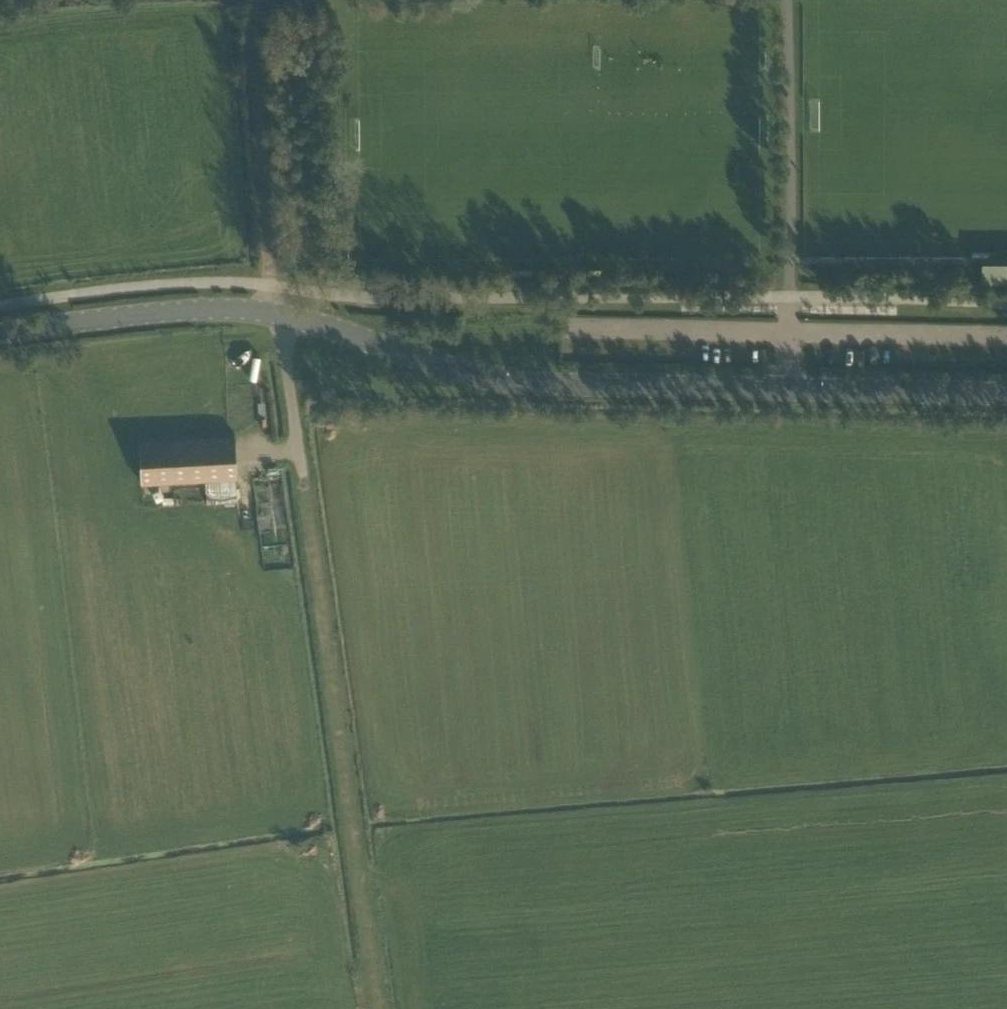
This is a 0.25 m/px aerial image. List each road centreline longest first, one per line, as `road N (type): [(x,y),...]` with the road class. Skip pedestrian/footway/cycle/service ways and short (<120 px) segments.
road 1 (track): [(254,0),(271,284),(383,1008)]
road 2 (secondary): [(0,335),(230,309),(275,313),(539,382),(1006,391)]

